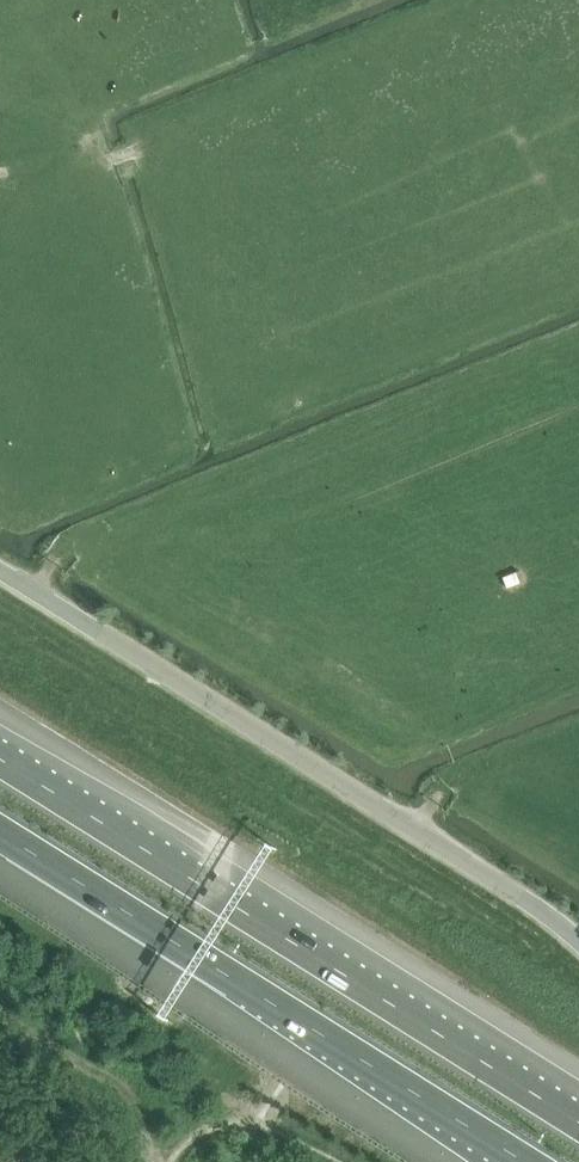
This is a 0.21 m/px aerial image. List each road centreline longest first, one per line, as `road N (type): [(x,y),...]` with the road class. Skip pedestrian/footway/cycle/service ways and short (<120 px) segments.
road 1 (unclassified): [(578,944),(501,884),(0,572)]
road 2 (motorway): [(578,1125),(0,761)]
road 3 (motorway): [(0,831),(525,1161)]

